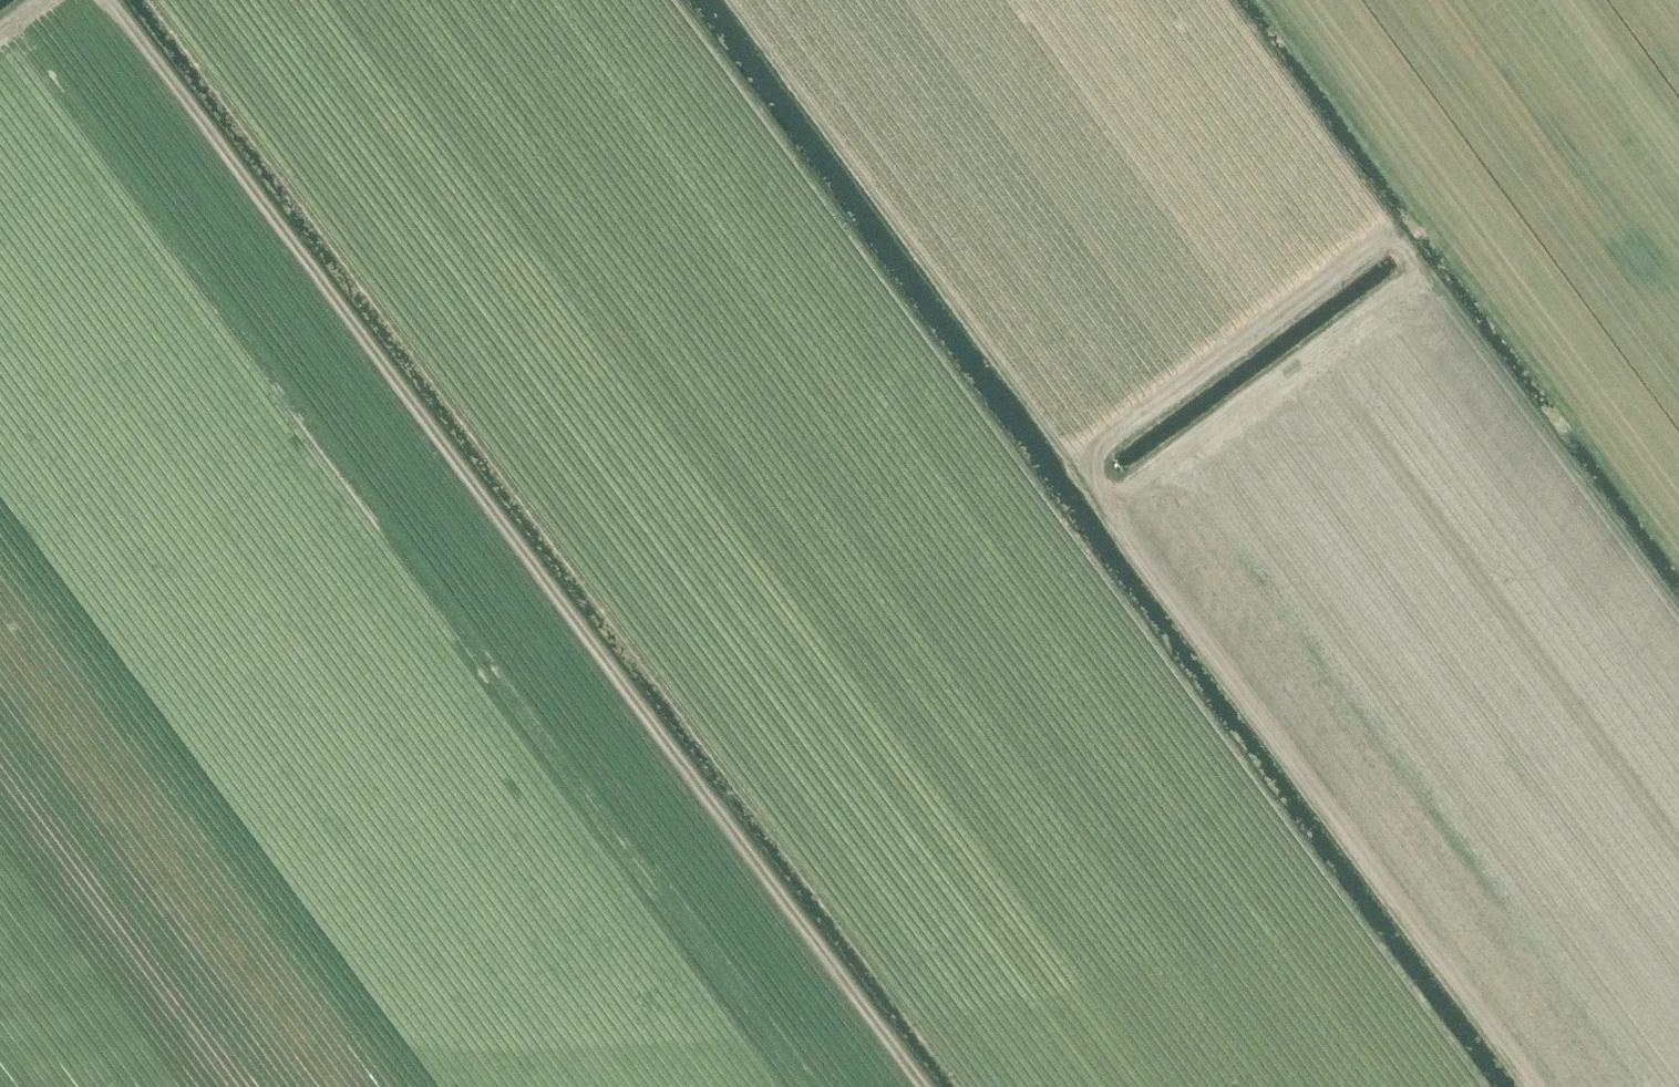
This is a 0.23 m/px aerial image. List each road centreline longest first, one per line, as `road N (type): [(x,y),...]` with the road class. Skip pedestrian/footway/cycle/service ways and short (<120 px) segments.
road 1 (track): [(106,0),(921,1086)]
road 2 (track): [(1532,1086),(1086,474)]

